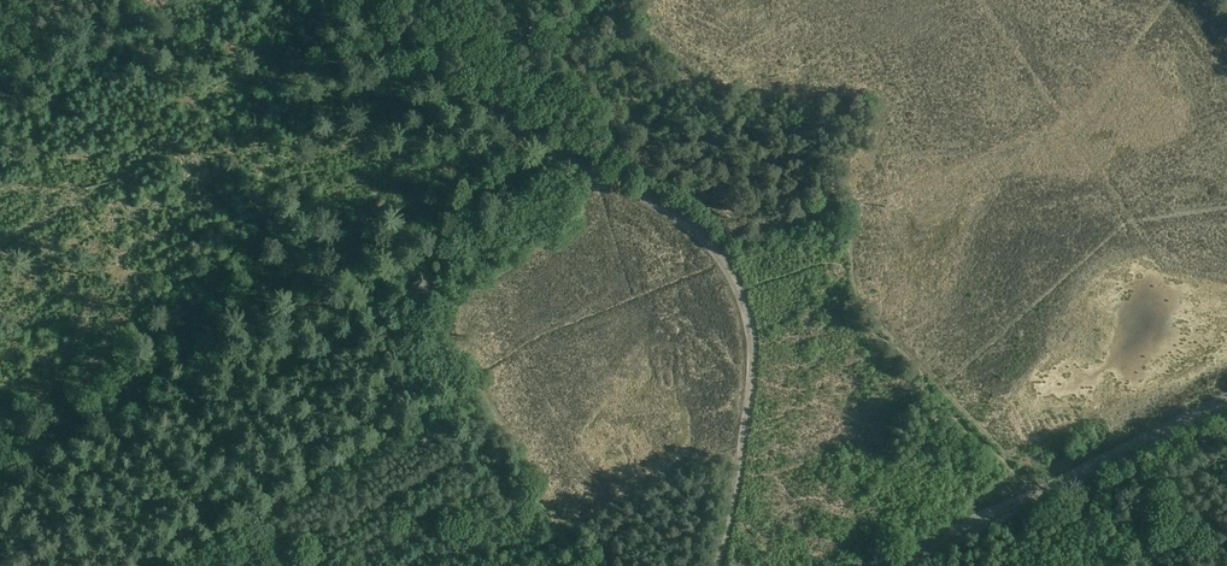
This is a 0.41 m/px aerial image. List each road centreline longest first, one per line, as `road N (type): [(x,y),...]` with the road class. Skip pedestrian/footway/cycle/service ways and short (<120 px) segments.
road 1 (track): [(351,0),(392,41),(524,132),(690,227),(720,257),(739,293)]
road 2 (track): [(880,565),(1226,398)]
road 3 (track): [(719,565),(750,383),(739,293)]

